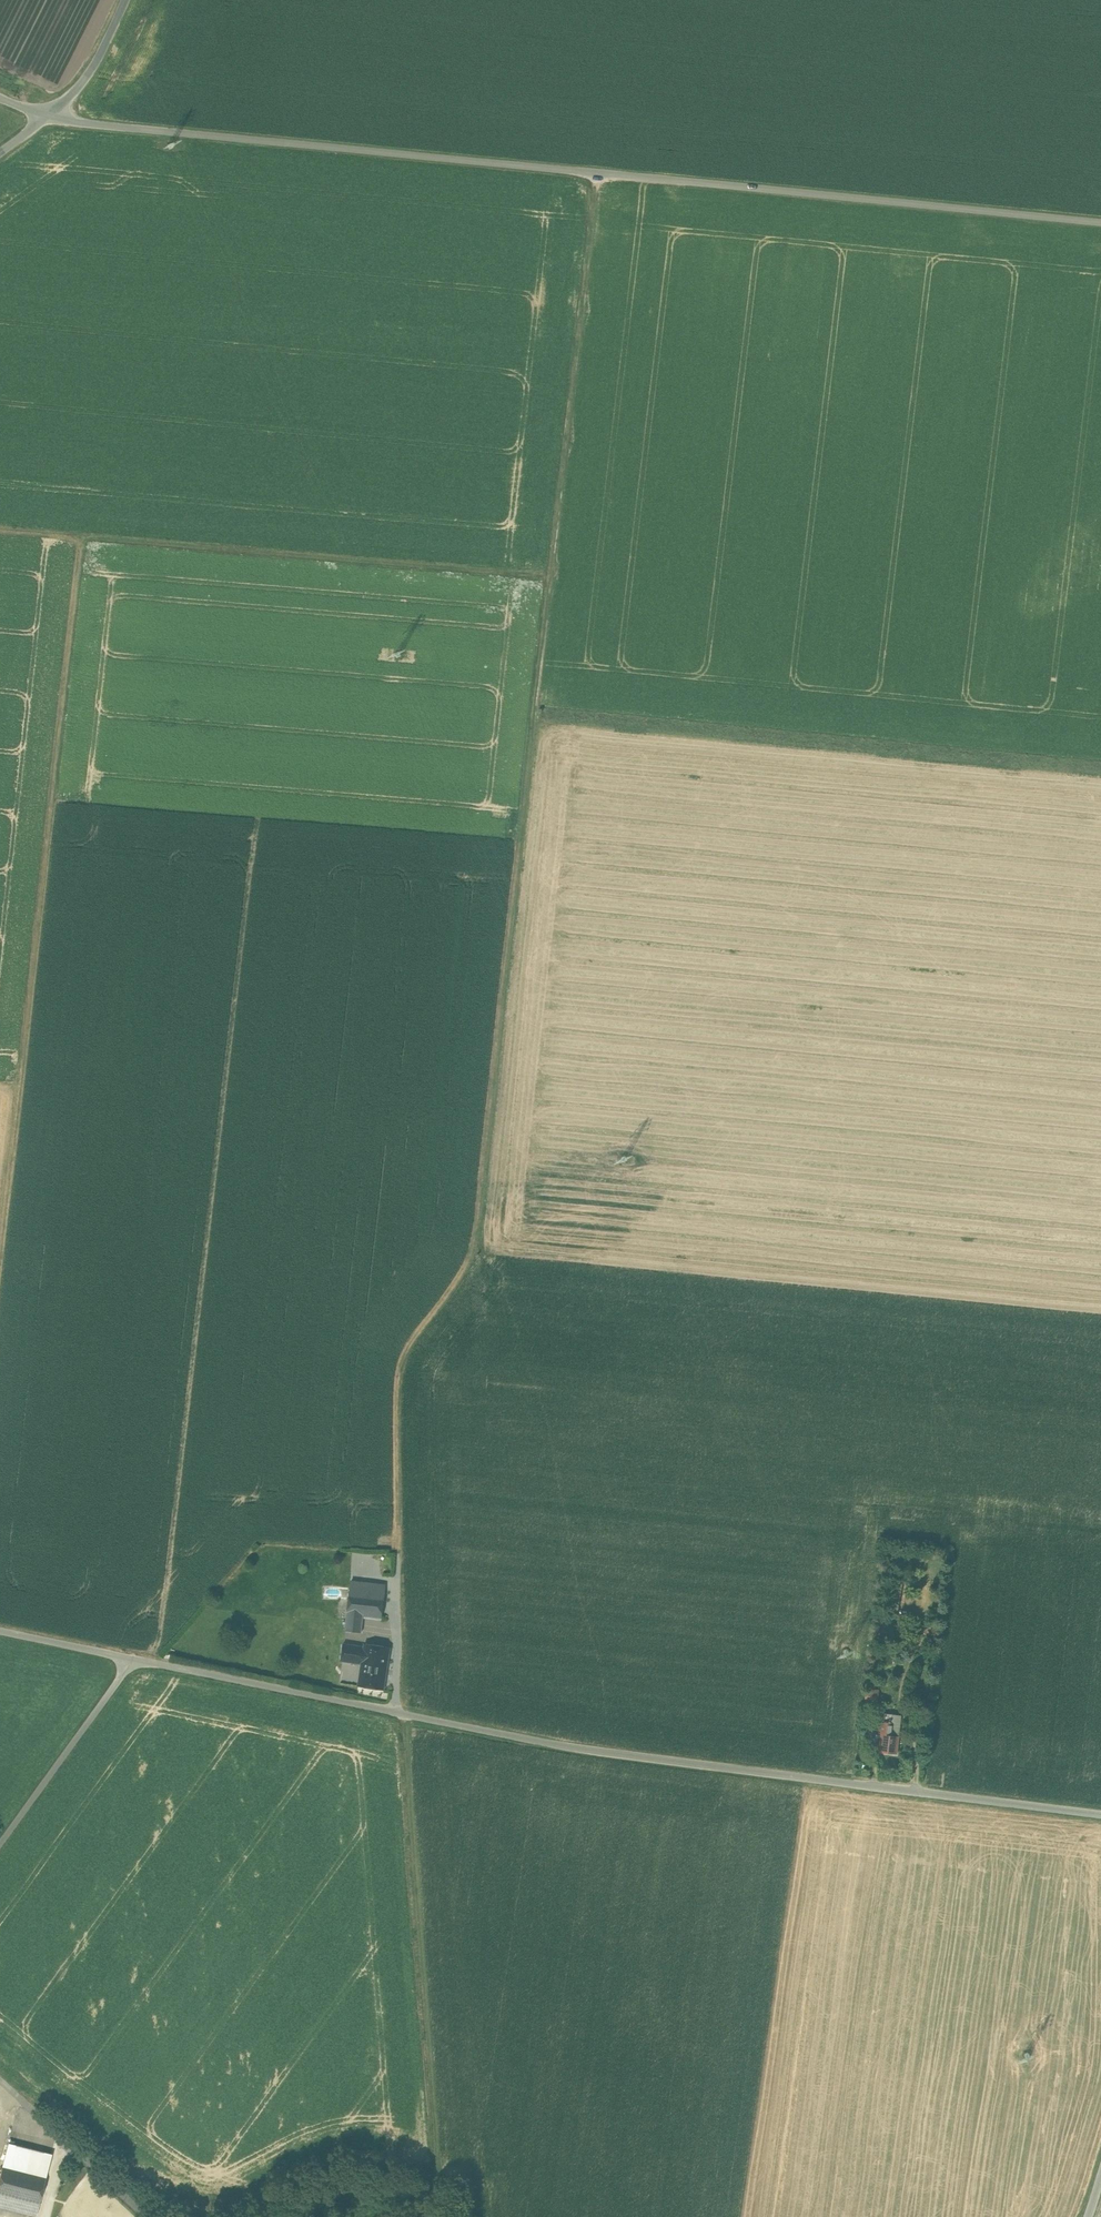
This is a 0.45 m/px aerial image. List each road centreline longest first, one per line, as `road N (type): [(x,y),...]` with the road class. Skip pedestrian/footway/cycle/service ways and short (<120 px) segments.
road 1 (track): [(597,174),(472,1254),(398,1365),(399,1548)]
road 2 (unclassified): [(1100,223),(49,118)]
road 3 (unclassified): [(1100,1814),(557,1743),(136,1659)]
road 4 (track): [(82,537),(0,1236)]
road 5 (track): [(551,577),(0,531)]
road 6 (unclassified): [(0,1846),(136,1659)]
road 7 (unclassified): [(152,2216),(0,2083)]
road 8 (unclassified): [(125,0),(86,78),(49,118)]
road 9 (unclassified): [(136,1659),(0,1631)]

